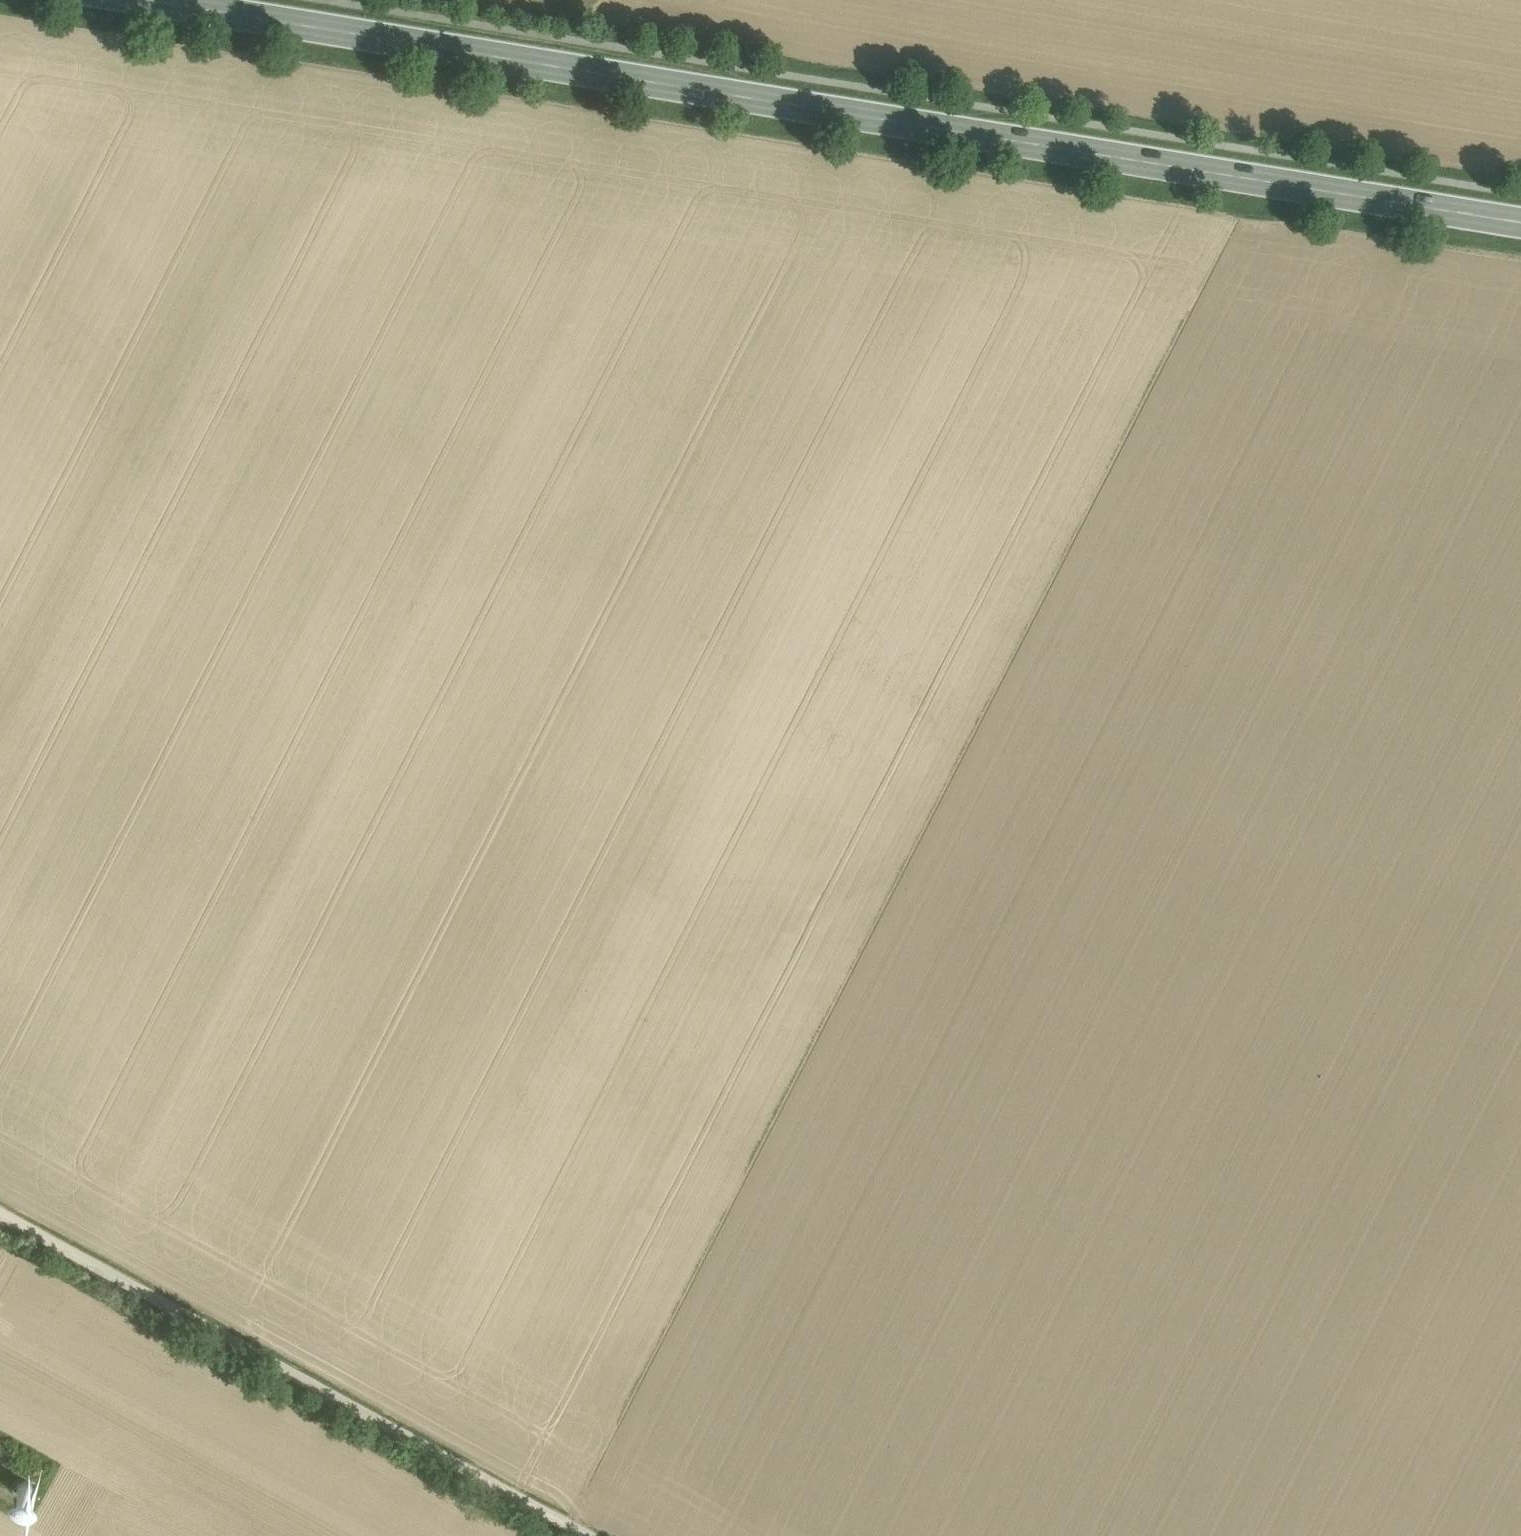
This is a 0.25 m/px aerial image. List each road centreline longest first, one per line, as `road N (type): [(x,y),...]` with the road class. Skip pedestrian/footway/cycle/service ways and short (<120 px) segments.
road 1 (secondary): [(1520,224),(164,0)]
road 2 (track): [(0,1215),(591,1535)]

